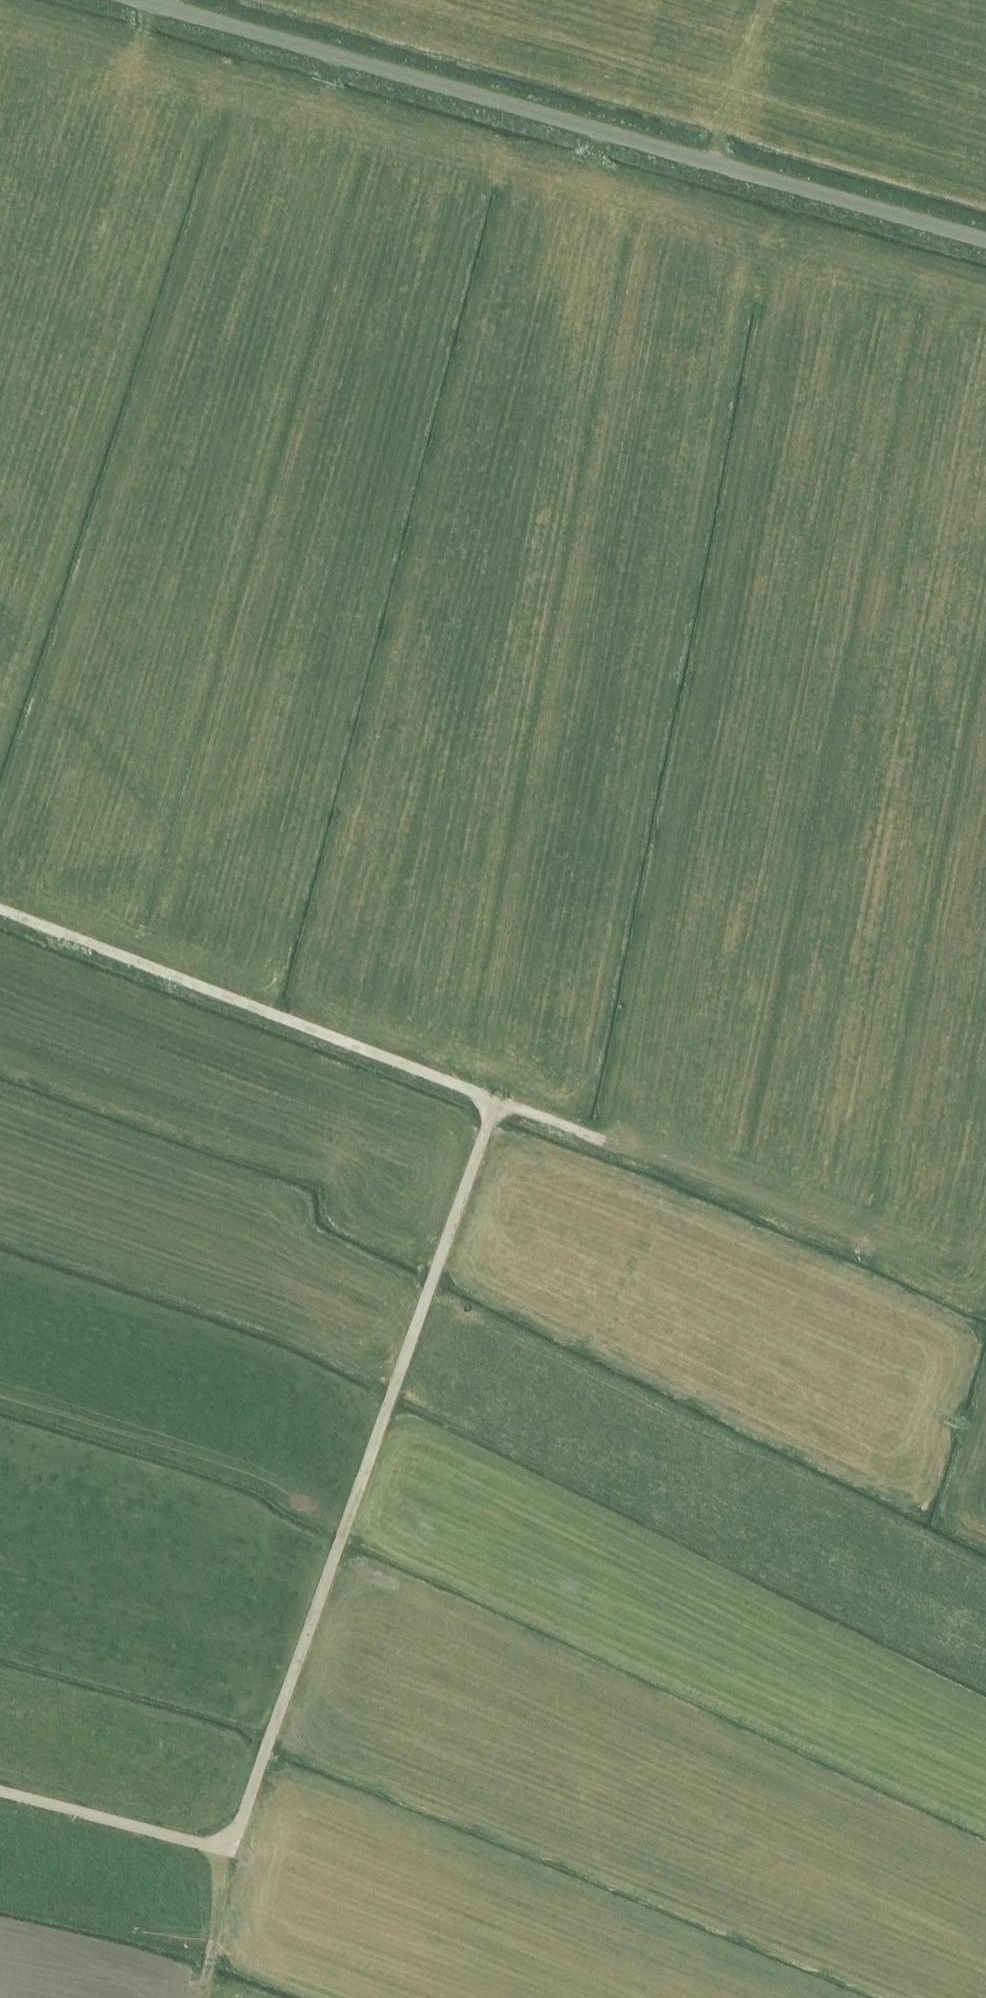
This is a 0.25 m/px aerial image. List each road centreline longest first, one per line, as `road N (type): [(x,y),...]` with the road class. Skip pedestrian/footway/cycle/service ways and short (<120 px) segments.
road 1 (unclassified): [(985,239),(147,0)]

